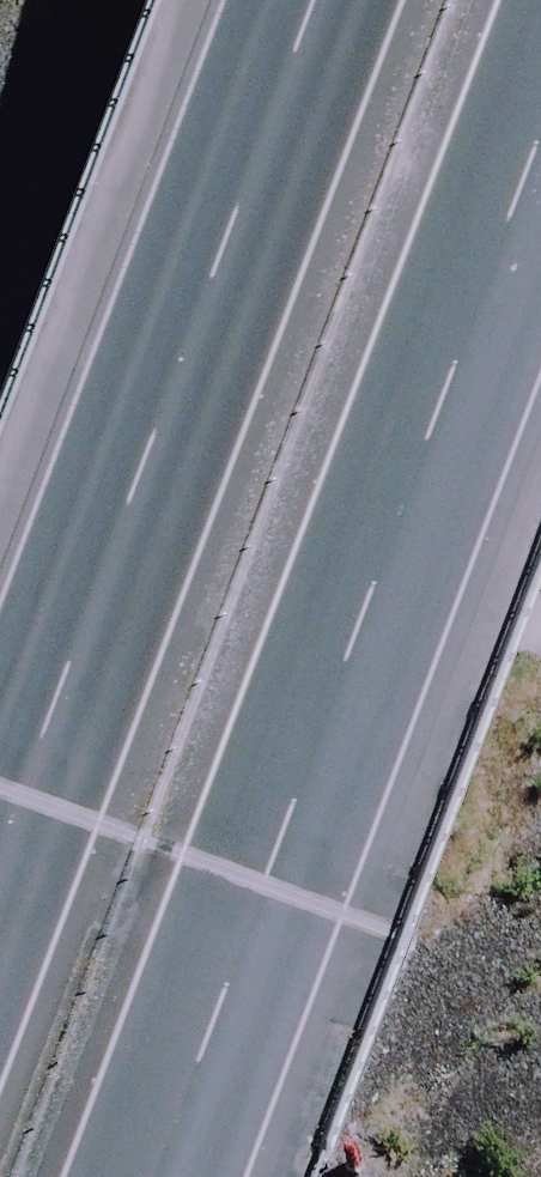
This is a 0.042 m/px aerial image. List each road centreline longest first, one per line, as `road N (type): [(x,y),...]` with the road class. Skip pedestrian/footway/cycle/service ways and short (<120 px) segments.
road 1 (motorway): [(540,138),(164,1176)]
road 2 (motorway): [(0,859),(314,0)]

